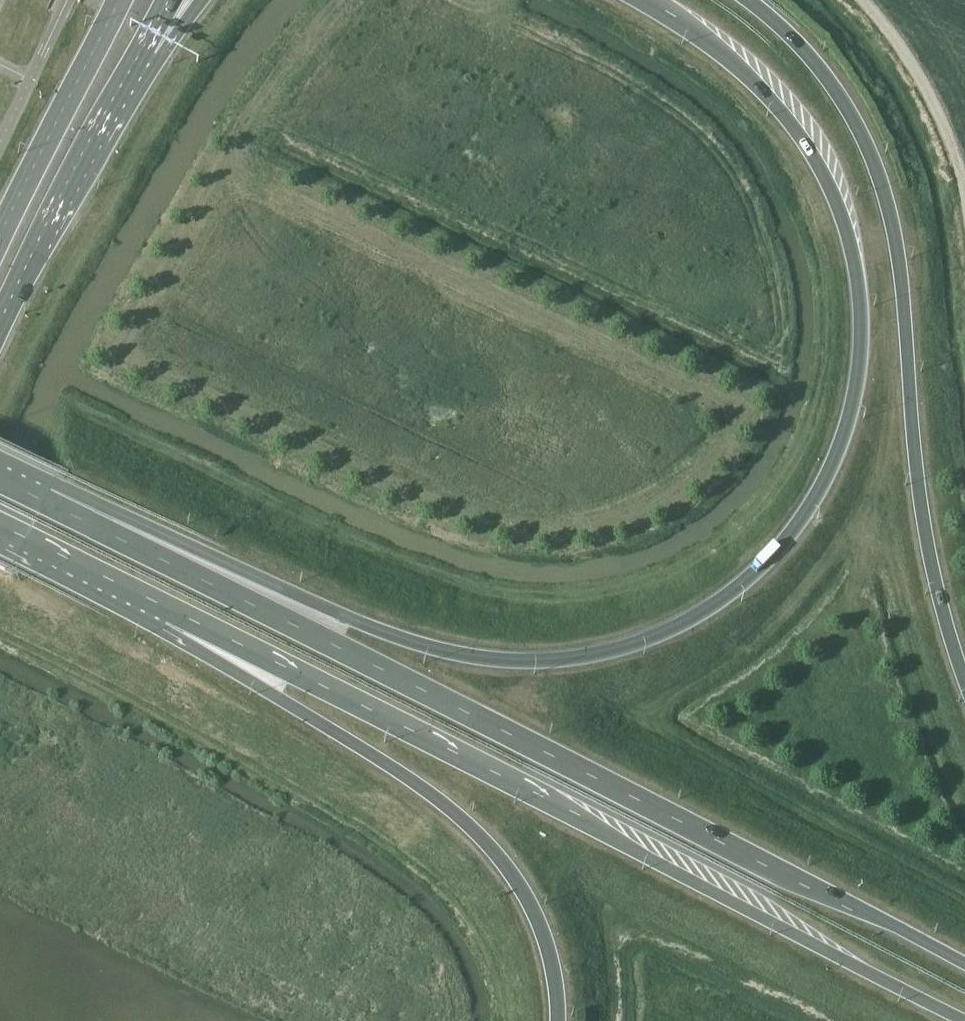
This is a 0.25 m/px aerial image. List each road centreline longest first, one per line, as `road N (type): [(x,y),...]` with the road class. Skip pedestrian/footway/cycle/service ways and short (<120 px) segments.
road 1 (trunk): [(642,0),(757,73),(827,163),(857,259),(857,398),(831,474),(782,547),(736,591),(663,632),(590,659),(498,662),(356,619),(205,550),(51,499)]
road 2 (trunk): [(964,970),(500,723),(51,499)]
road 3 (trunk): [(167,611),(964,1017)]
road 4 (trunk): [(964,683),(939,602),(922,504),(902,280),(883,187),(857,125),(797,41),(746,0)]
road 5 (trunk): [(167,611),(443,807),(520,885),(552,955),(557,1020)]
road 6 (secondary): [(0,321),(154,43)]
road 7 (secondary): [(109,20),(0,237)]
road 8 (track): [(871,0),(942,96),(964,213)]
road 9 (trunk): [(0,528),(167,611)]

